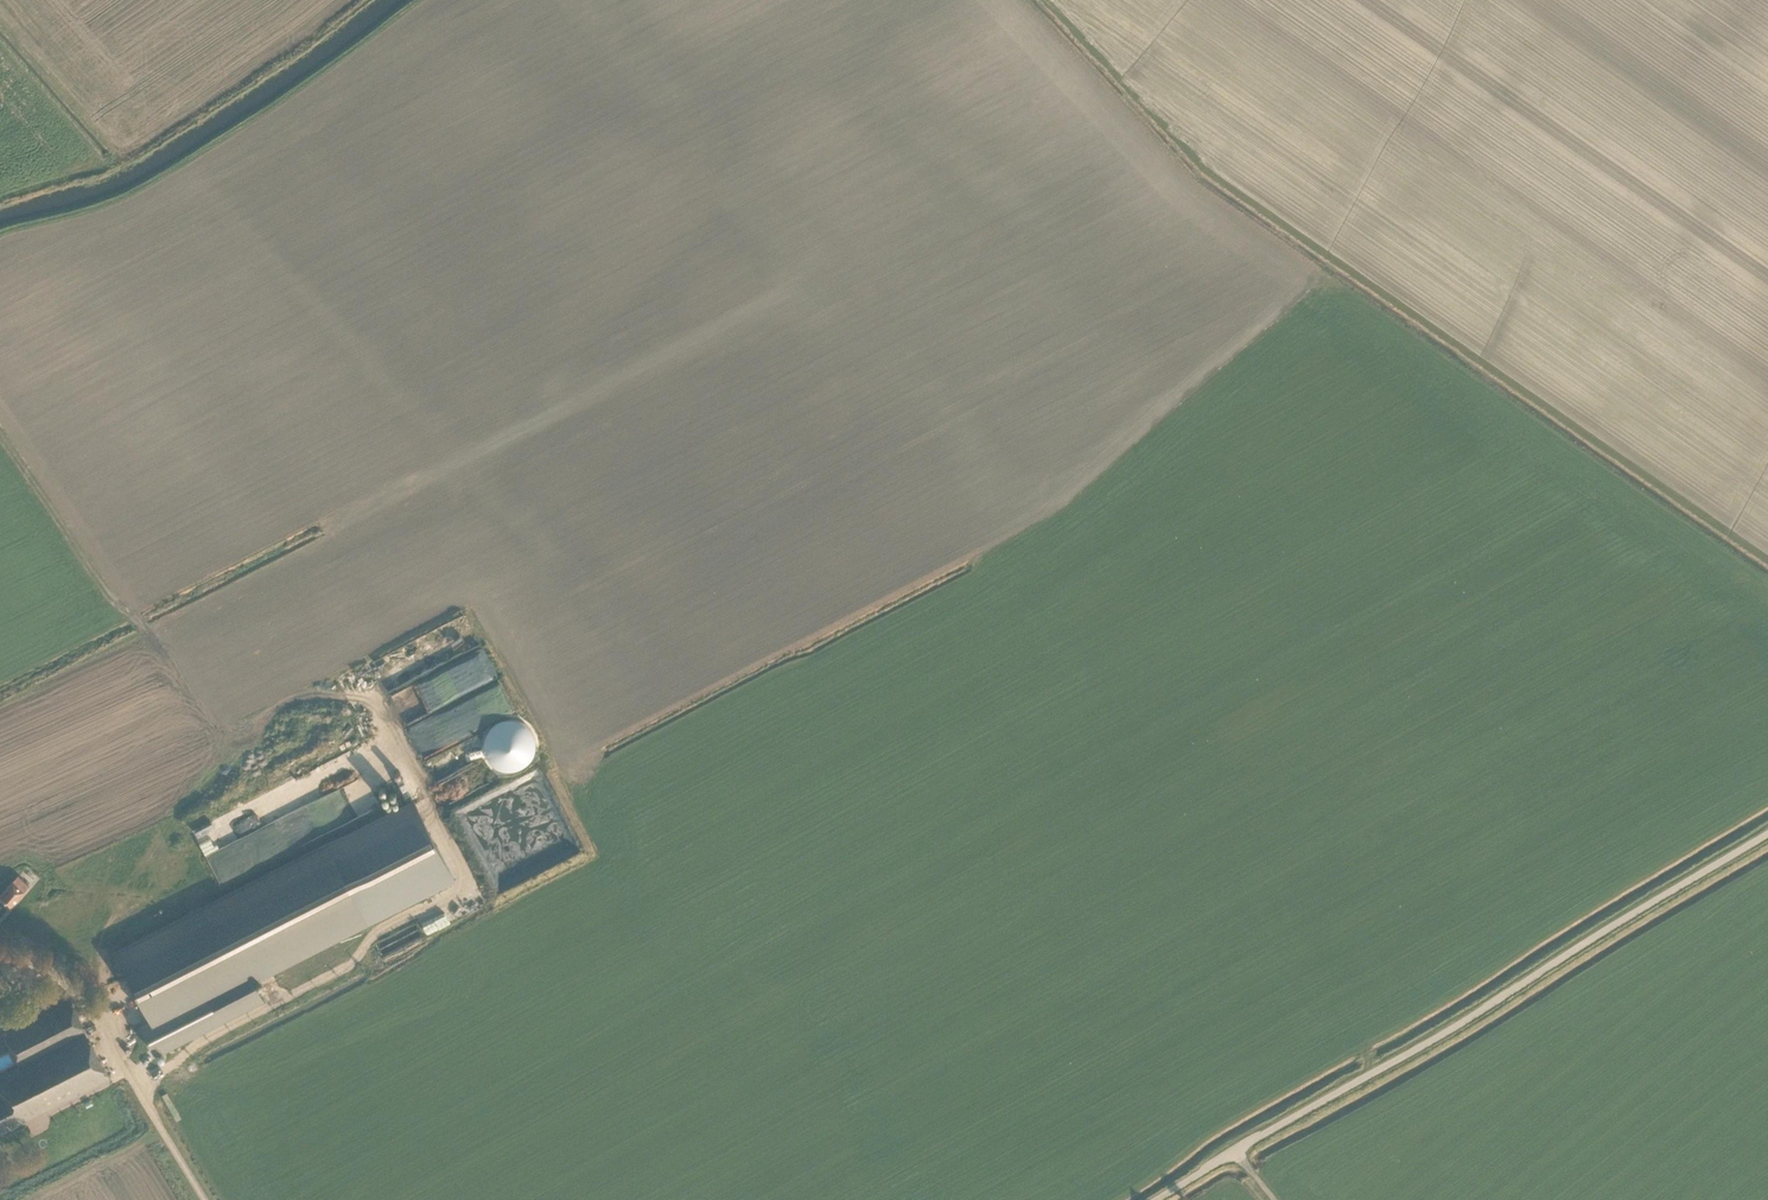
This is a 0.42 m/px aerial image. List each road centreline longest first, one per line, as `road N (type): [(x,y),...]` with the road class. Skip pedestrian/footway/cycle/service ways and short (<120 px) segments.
road 1 (unclassified): [(1152,1199),(1767,833)]

